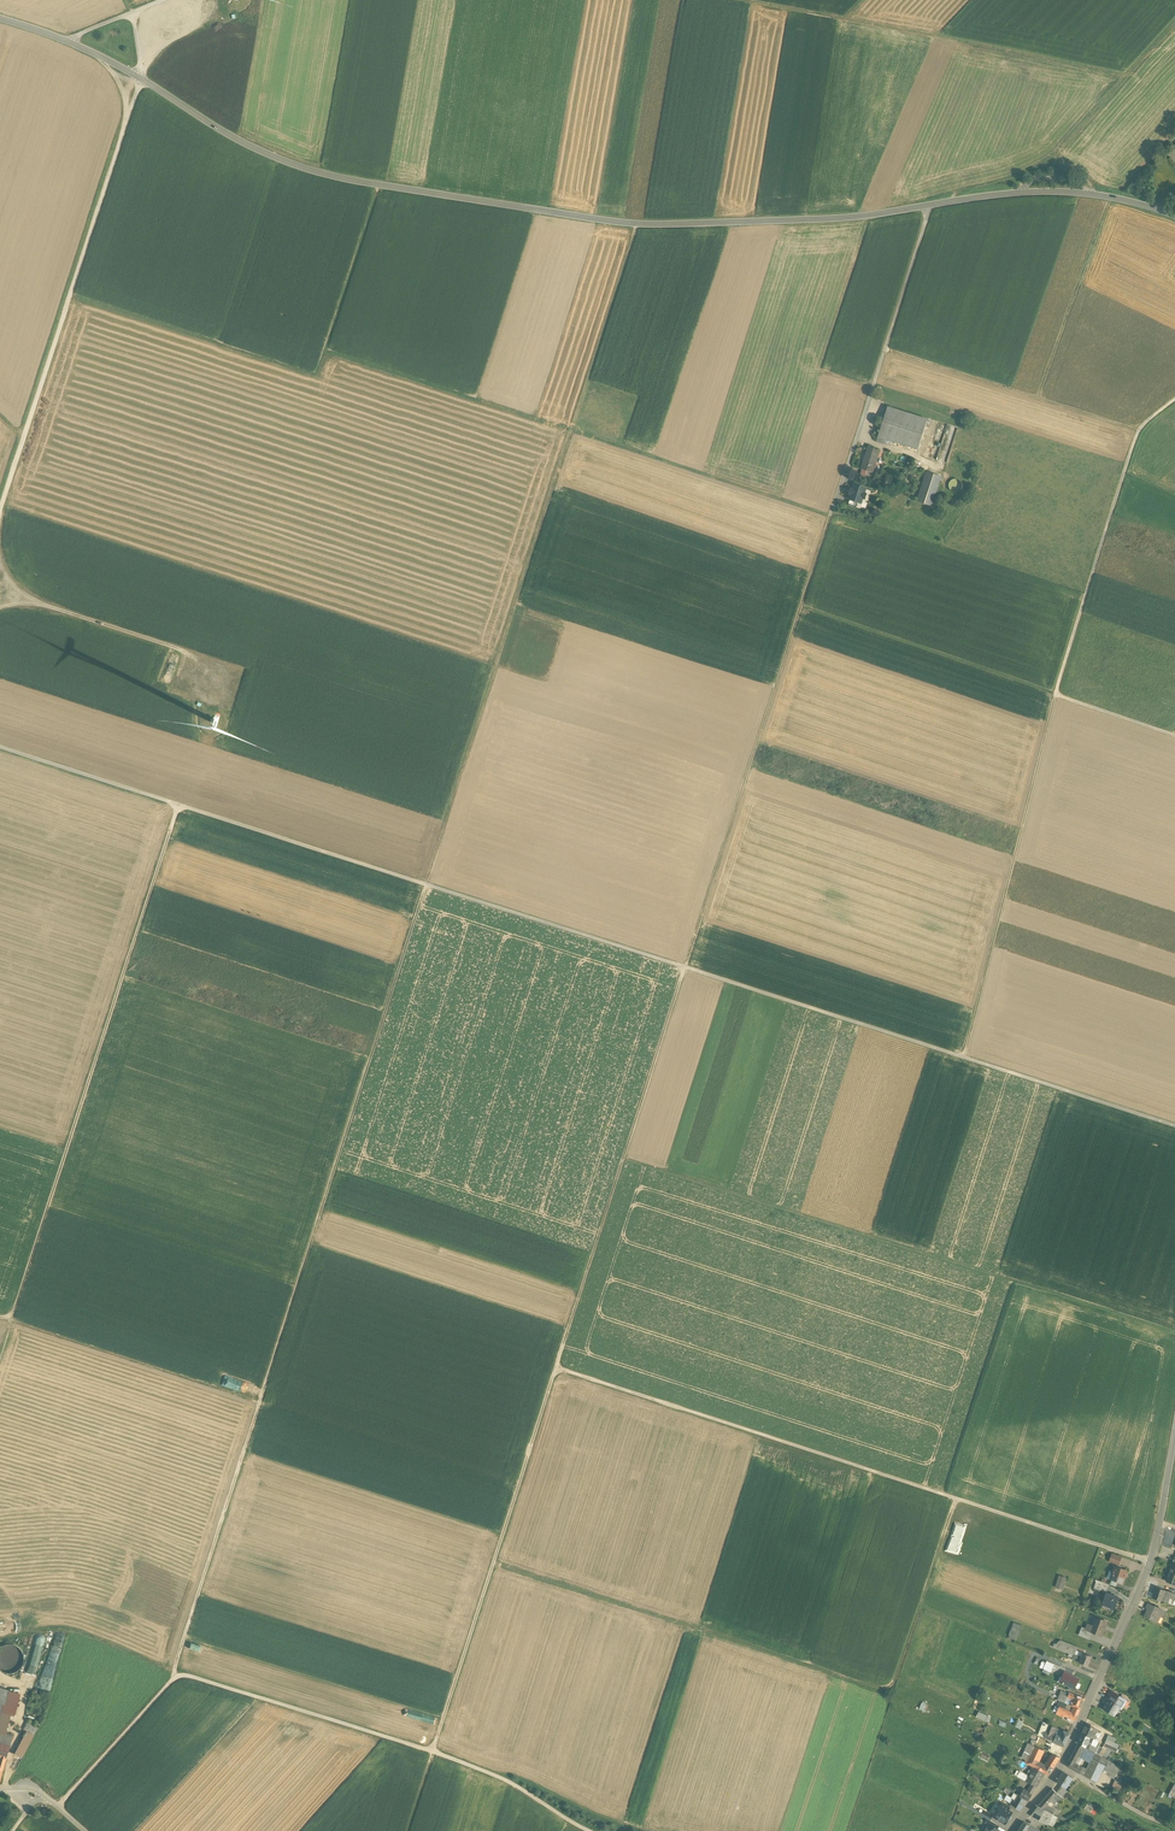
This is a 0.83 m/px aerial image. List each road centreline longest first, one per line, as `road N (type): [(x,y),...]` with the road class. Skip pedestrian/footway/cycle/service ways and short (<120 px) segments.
road 1 (track): [(0,747),(1174,1126)]
road 2 (tertiary): [(1174,217),(1055,192),(842,218),(679,224),(454,199),(263,154),(97,56),(0,19)]
road 3 (track): [(1149,1563),(556,1367),(433,1750)]
road 4 (track): [(570,431),(259,1401)]
road 5 (track): [(831,516),(556,1367)]
road 6 (unclassified): [(592,1830),(506,1780),(433,1750),(186,1675),(177,1676),(57,1806)]
road 7 (track): [(624,1158),(1174,1331)]
road 8 (track): [(178,805),(10,1321)]
road 9 (track): [(1,510),(494,669)]
road 10 (track): [(493,1562),(892,1692),(920,1607)]
road 11 (track): [(379,185),(317,376),(71,297)]
road 12 (track): [(0,513),(139,78)]
road 13 (secondary): [(1174,1437),(1138,1592),(1062,1765),(1012,1830)]
road 14 (track): [(738,0),(1130,73)]
road 15 (track): [(1055,695),(964,1058)]
road 16 (track): [(951,201),(959,192),(1049,164),(1174,21)]
road 17 (track): [(177,1676),(259,1401)]
road 18 (track): [(1138,429),(1055,695)]
road 19 (track): [(570,431),(831,516)]
road 20 (track): [(801,609),(1055,695)]
road 21 (track): [(884,350),(1138,429)]
road 22 (track): [(259,1401),(10,1321)]
road 23 (track): [(570,431),(325,351)]
road 24 (track): [(570,431),(637,224)]
road 25 (track): [(1107,197),(1037,397)]
road 26 (track): [(0,593),(183,652)]
road 27 (track): [(173,1671),(72,1628),(0,1639)]
road 28 (track): [(506,1780),(515,1775),(644,1830)]
road 29 (track): [(1055,695),(1174,735)]
road 30 (track): [(1035,1653),(920,1607)]

